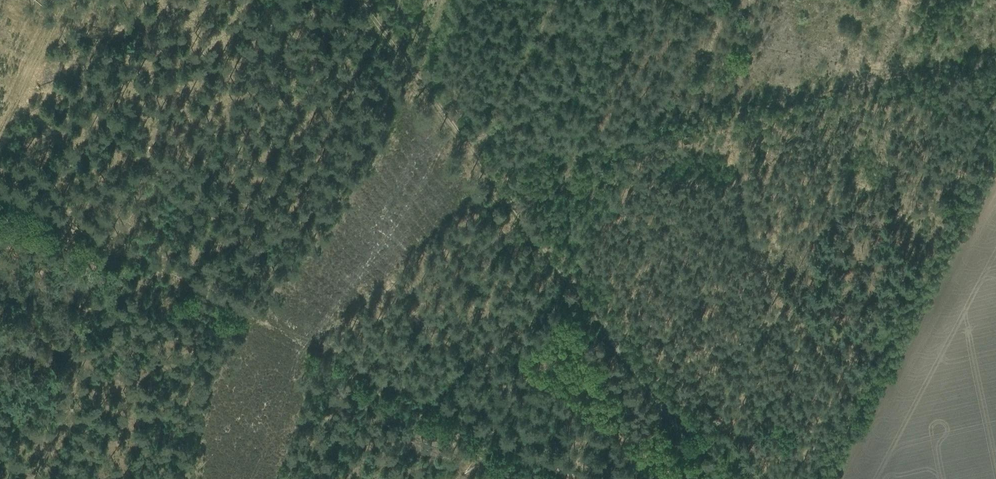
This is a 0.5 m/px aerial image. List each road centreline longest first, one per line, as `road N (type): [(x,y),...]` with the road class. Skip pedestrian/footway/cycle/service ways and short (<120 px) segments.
road 1 (track): [(714,478),(356,0)]
road 2 (track): [(633,371),(746,251),(732,105),(781,0)]
road 3 (track): [(746,251),(872,407)]
road 4 (track): [(0,136),(66,0)]

